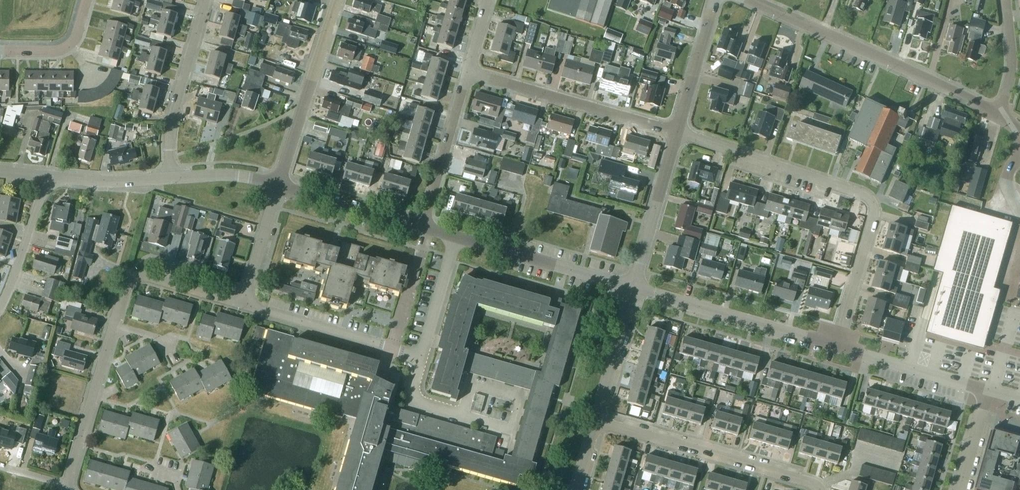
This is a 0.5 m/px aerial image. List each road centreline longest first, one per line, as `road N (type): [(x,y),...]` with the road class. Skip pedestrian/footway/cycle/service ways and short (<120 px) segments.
road 1 (residential): [(838,347),(873,205),(862,194),(677,132)]
road 2 (residential): [(998,115),(747,0)]
road 3 (residential): [(818,489),(596,420)]
road 4 (residential): [(677,132),(470,72)]
road 5 (residential): [(838,347),(633,288)]
road 6 (residential): [(280,184),(337,0)]
road 7 (residential): [(243,305),(424,356)]
road 8 (residential): [(173,178),(177,109),(206,0)]
road 9 (residential): [(633,288),(459,237)]
road 10 (residential): [(67,486),(114,325)]
road 11 (residential): [(114,325),(126,286),(144,276),(243,305)]
road 12 (residential): [(426,228),(470,72)]
road 13 (residential): [(633,288),(677,132)]
road 14 (residential): [(992,391),(838,347)]
road 15 (residential): [(426,228),(280,184)]
road 16 (residential): [(677,132),(715,0)]
road 17 (residential): [(596,420),(633,288)]
road 18 (residential): [(49,179),(0,307)]
road 19 (residential): [(280,184),(243,305)]
road 20 (residential): [(424,356),(459,237)]
road 21 (residential): [(173,178),(49,179)]
road 22 (residential): [(465,415),(509,427),(517,399),(473,386)]
road 23 (residential): [(0,51),(73,44),(88,0)]

